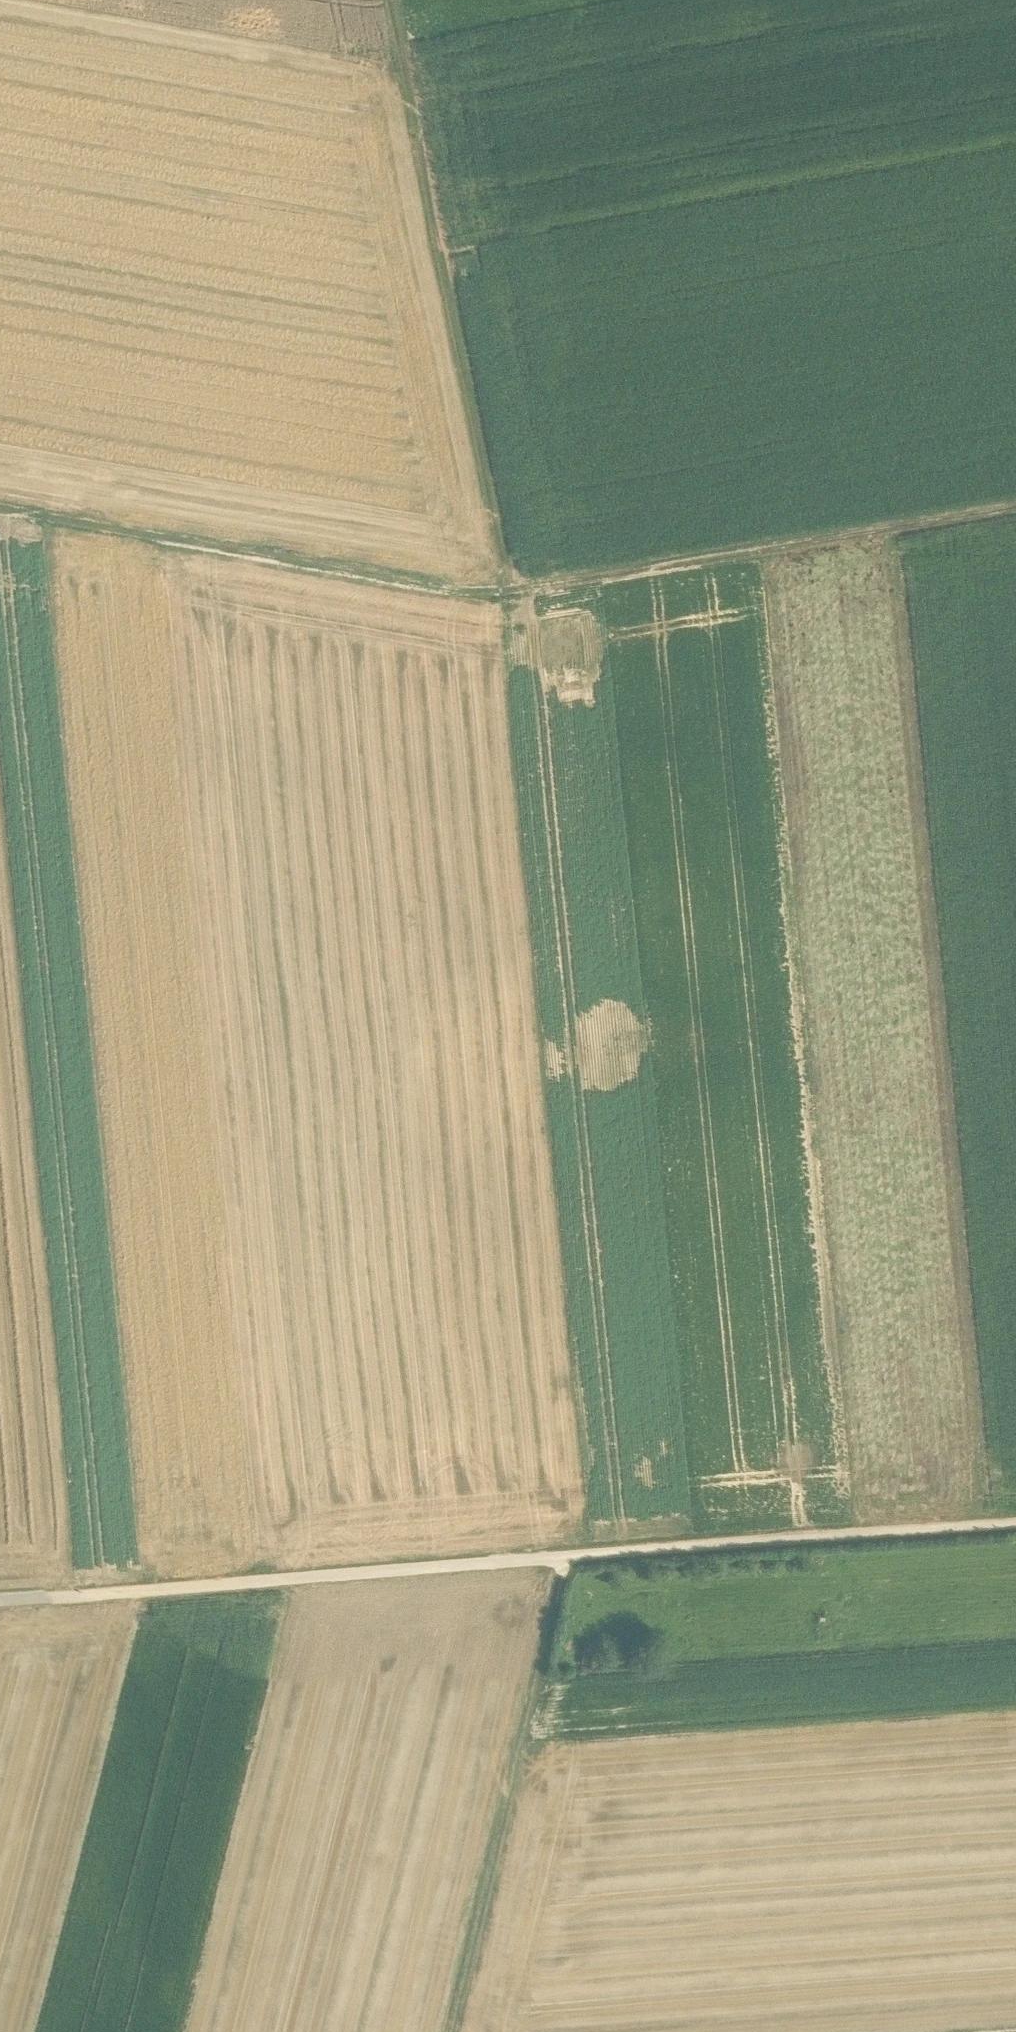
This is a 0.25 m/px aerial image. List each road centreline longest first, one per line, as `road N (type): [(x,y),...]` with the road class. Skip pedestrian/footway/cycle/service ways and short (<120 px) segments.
road 1 (track): [(1015,507),(477,595),(0,508)]
road 2 (track): [(1015,1526),(0,1603)]
road 3 (track): [(507,594),(390,0)]
road 4 (track): [(467,2031),(566,1558)]

